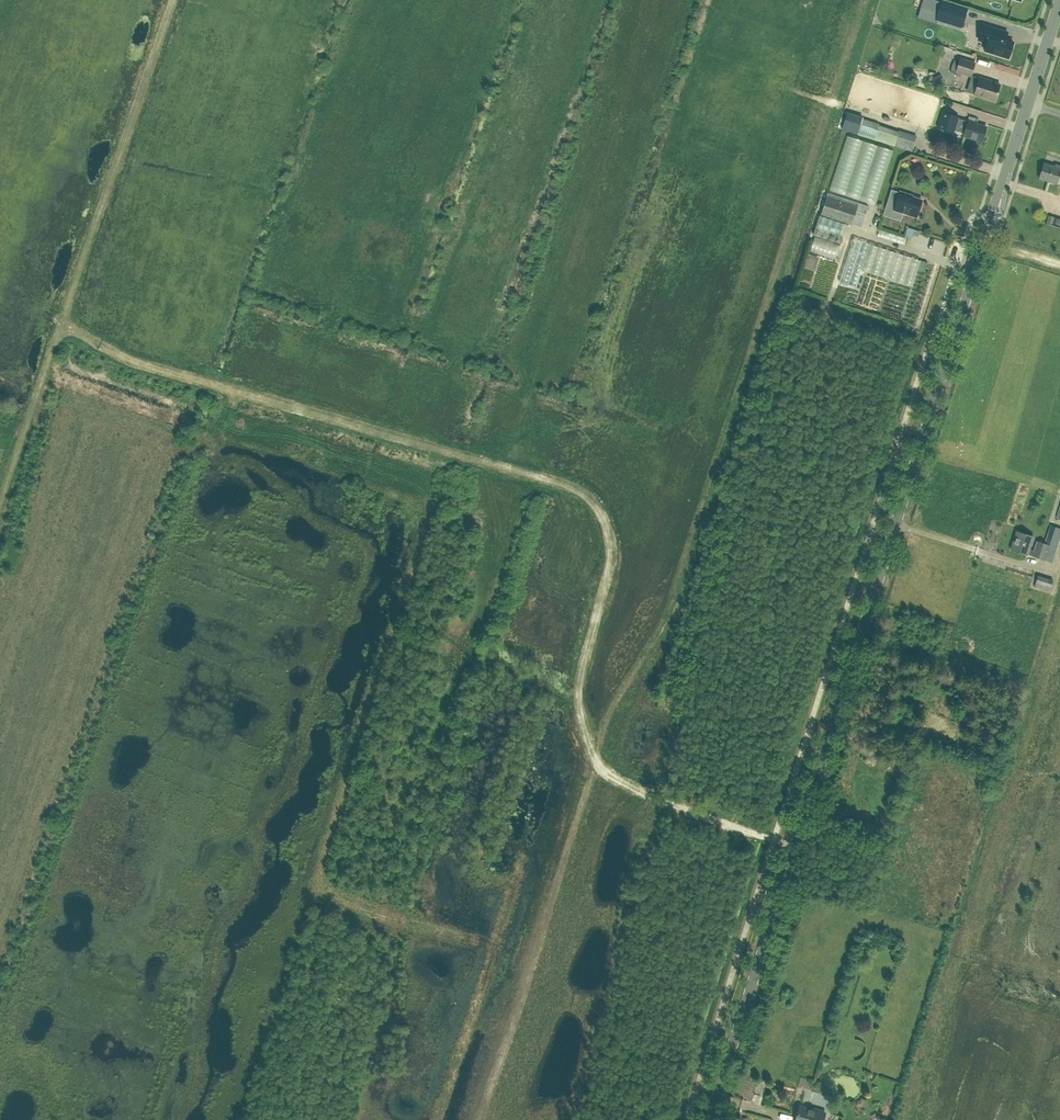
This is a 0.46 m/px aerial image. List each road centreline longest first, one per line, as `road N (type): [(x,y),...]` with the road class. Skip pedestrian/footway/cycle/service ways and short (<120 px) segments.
road 1 (tertiary): [(710,1119),(1059,3)]

